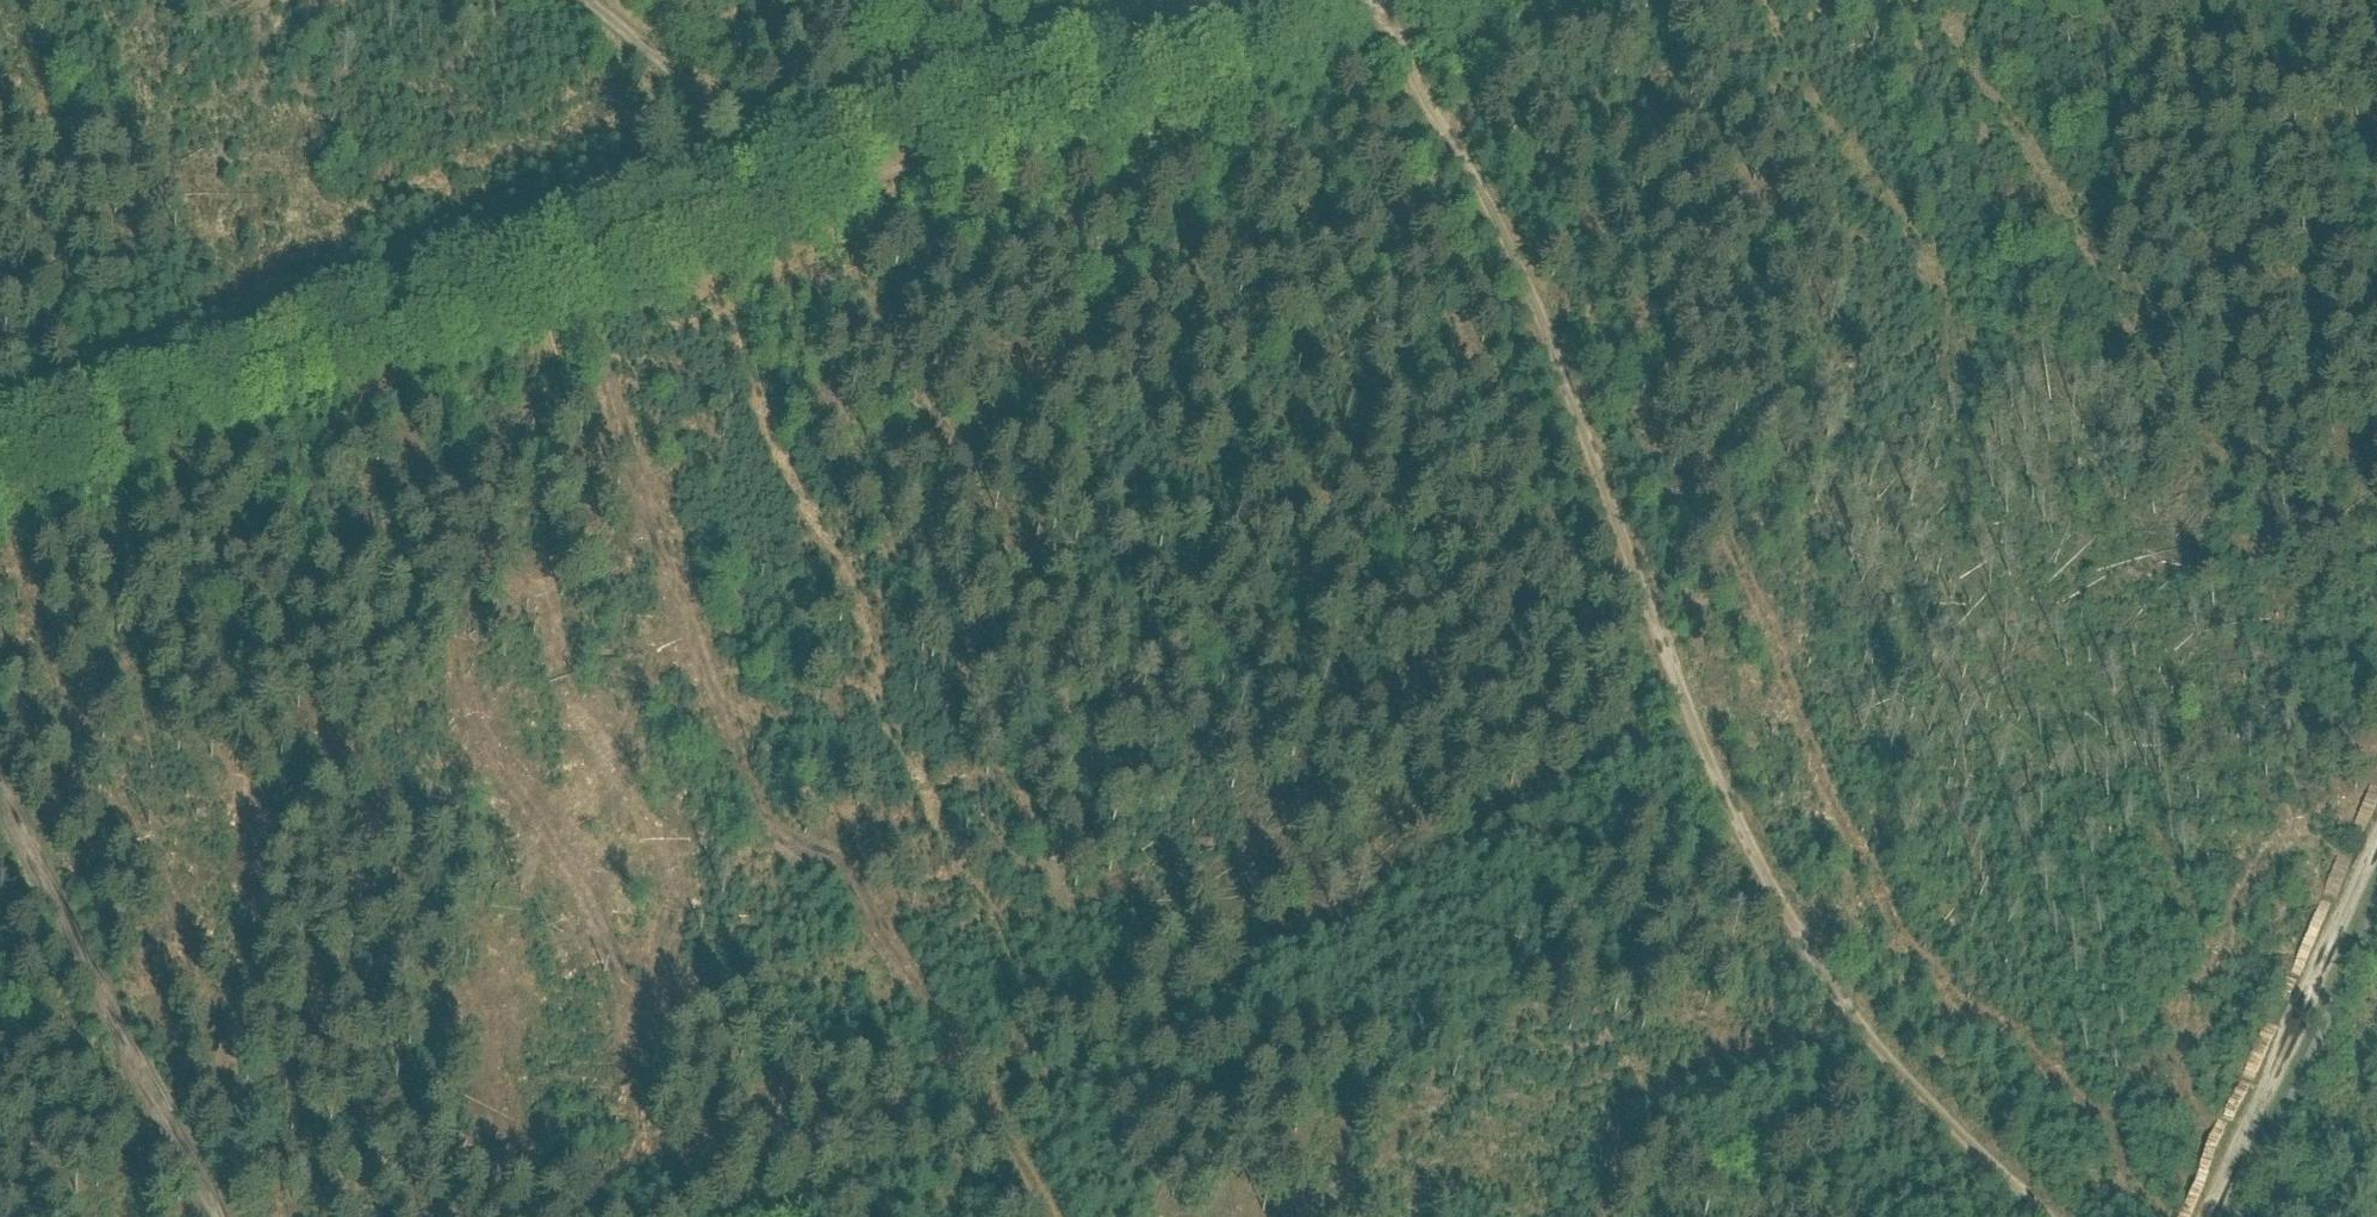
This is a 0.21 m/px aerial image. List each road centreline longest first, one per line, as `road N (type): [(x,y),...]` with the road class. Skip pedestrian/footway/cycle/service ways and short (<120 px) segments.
road 1 (track): [(1370,0),(1540,305),(1671,685),(1743,834),(1818,967),(1922,1098),(2045,1216)]
road 2 (track): [(0,475),(820,187)]
road 3 (track): [(820,187),(1215,48)]
road 4 (track): [(586,0),(820,187)]
road 5 (track): [(1215,48),(1360,0)]

